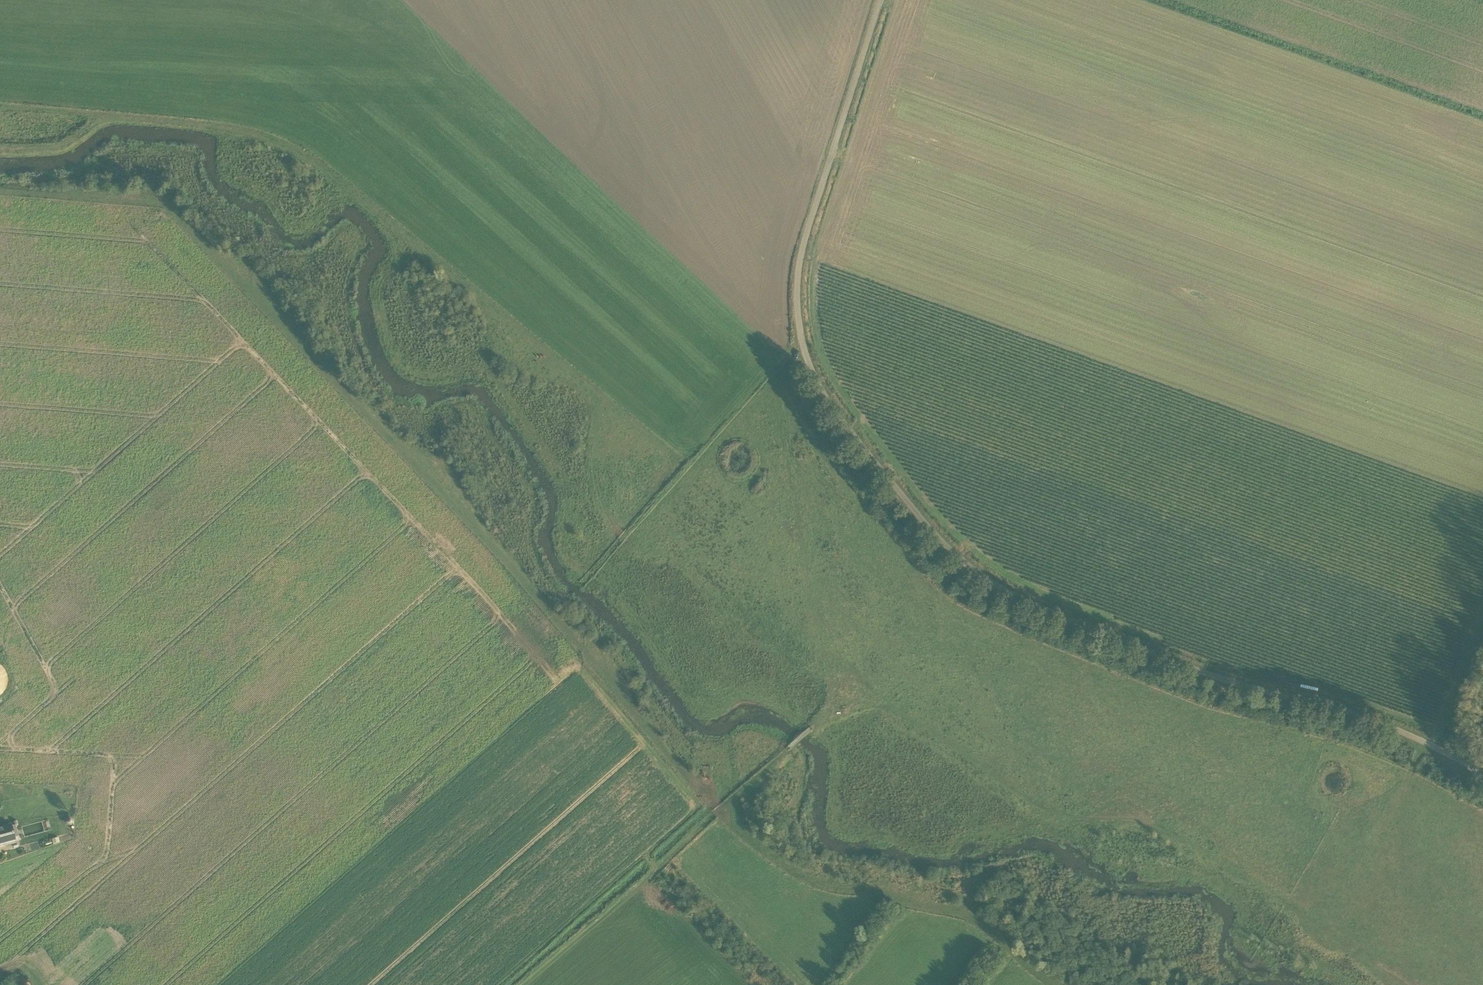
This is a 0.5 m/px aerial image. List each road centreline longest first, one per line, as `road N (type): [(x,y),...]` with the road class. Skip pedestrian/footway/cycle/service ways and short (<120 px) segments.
road 1 (unclassified): [(1482,767),(1355,695),(1245,673),(1046,597),(988,566),(939,524),(828,396),(804,339),(798,286),(809,220),(877,0)]
road 2 (track): [(520,984),(654,867)]
road 3 (track): [(774,984),(654,867)]
road 4 (track): [(716,811),(815,724)]

